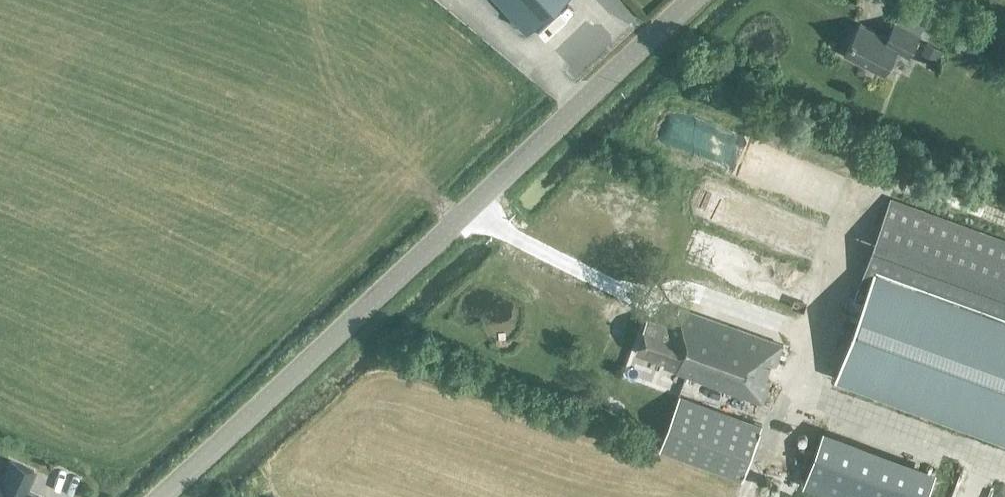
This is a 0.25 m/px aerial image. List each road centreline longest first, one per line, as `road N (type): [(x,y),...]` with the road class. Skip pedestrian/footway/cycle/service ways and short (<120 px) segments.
road 1 (tertiary): [(162,496),(700,0)]

